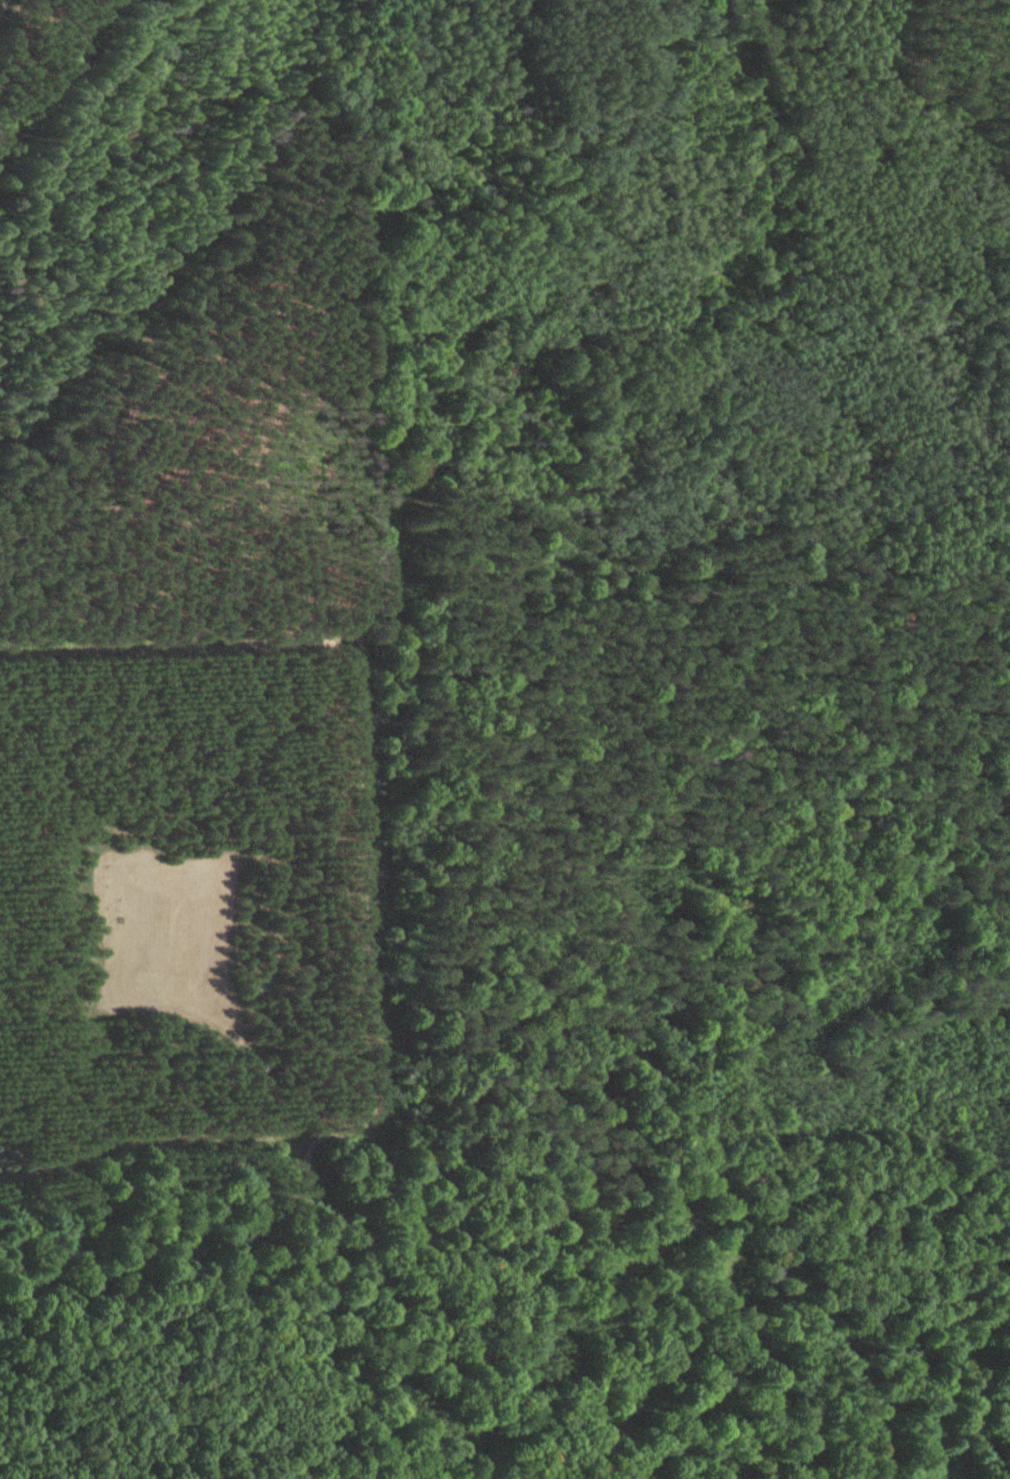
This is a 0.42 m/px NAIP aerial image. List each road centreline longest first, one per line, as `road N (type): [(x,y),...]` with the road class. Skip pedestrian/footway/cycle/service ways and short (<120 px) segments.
road 1 (track): [(0,650),(349,644),(358,665),(383,1107),(367,1125),(313,1145),(309,1154)]
road 2 (track): [(309,1154),(327,1274),(312,1376),(347,1478)]
road 3 (track): [(309,1154),(290,1135),(144,1143),(0,1177)]

